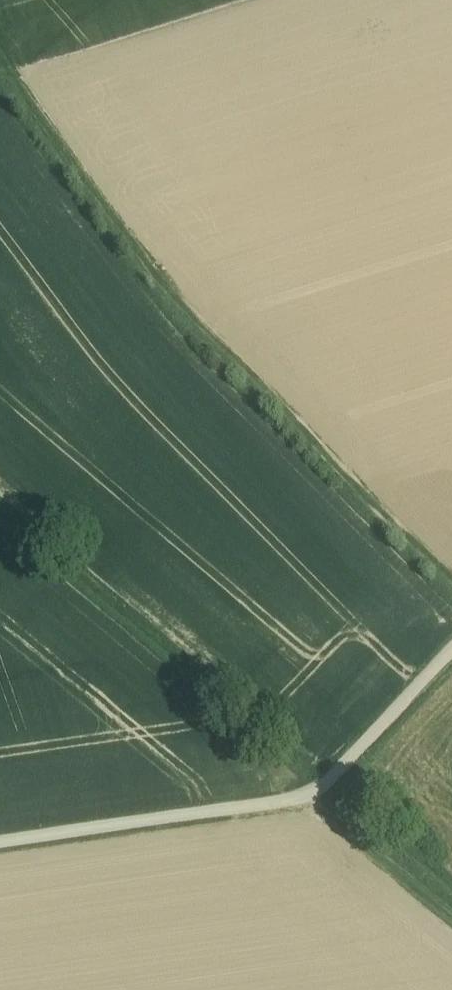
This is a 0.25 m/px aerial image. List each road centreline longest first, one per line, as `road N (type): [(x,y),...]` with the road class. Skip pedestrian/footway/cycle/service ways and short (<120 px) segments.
road 1 (track): [(0,69),(138,262),(451,582)]
road 2 (track): [(0,843),(313,800)]
road 3 (track): [(313,800),(451,651)]
road 4 (track): [(313,800),(451,915)]

